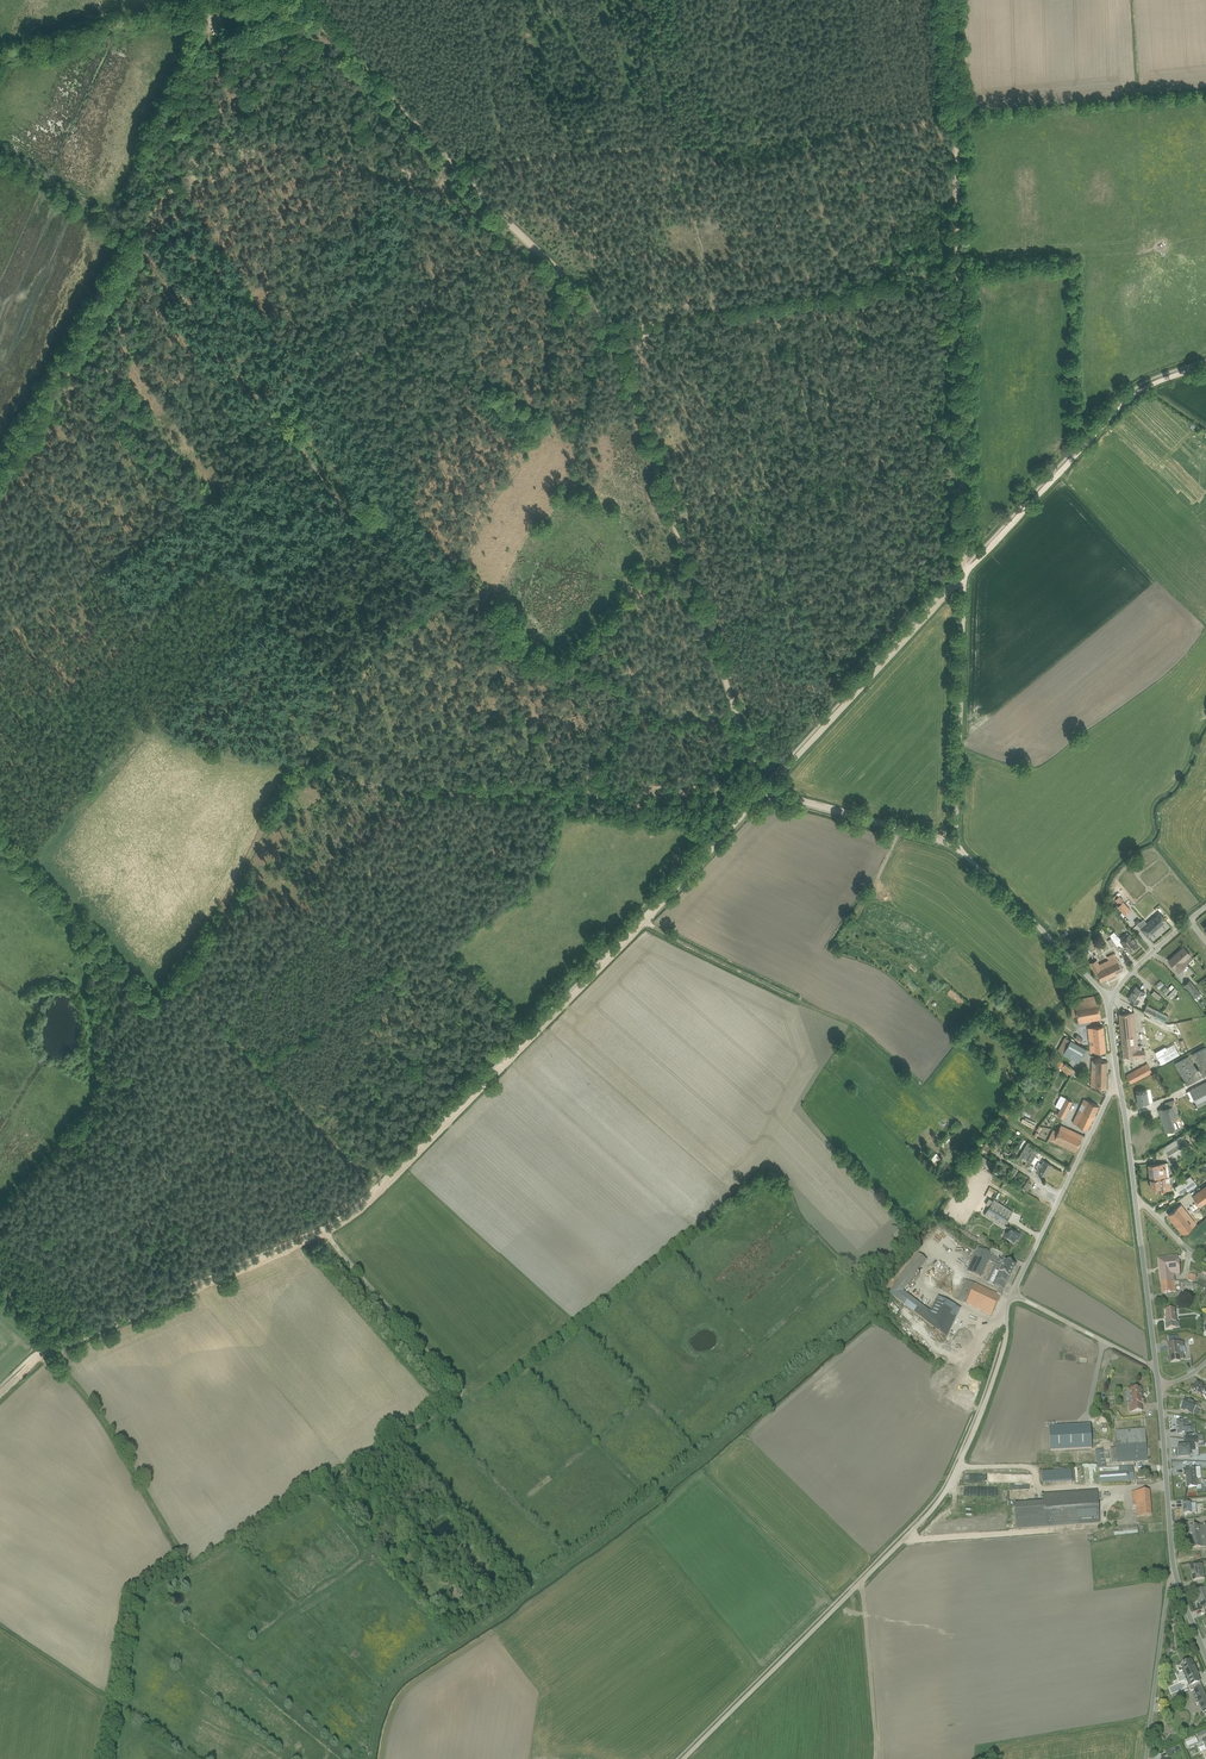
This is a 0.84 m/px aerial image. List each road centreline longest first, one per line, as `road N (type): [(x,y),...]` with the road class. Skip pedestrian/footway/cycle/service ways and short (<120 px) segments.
road 1 (track): [(301,0),(612,323),(766,790)]
road 2 (track): [(56,1349),(350,1216),(759,798)]
road 3 (track): [(759,798),(1119,408),(1158,381),(1205,365)]
road 4 (track): [(954,0),(965,567)]
road 5 (track): [(512,474),(545,431),(577,439),(612,323),(959,272)]
road 6 (track): [(684,1758),(942,1497),(975,1429),(1006,1332)]
road 7 (track): [(325,1232),(462,1392),(191,1568)]
road 8 (track): [(459,169),(956,112)]
road 9 (track): [(385,338),(506,229),(382,173),(278,142),(228,159)]
road 10 (track): [(66,390),(103,410),(345,700)]
road 11 (track): [(156,730),(82,692),(24,619),(188,515)]
road 12 (track): [(459,567),(500,612),(516,649),(630,695),(640,710),(592,794)]
road 13 (track): [(305,769),(436,794),(592,794)]
road 14 (track): [(378,1191),(179,988)]
road 15 (unclassified): [(960,847),(964,574)]
road 16 (track): [(139,247),(0,467)]
road 17 (track): [(437,585),(387,524),(354,521),(284,412),(268,406)]
road 18 (track): [(0,841),(150,1006),(179,988)]
road 19 (track): [(179,988),(305,769)]
road 20 (residential): [(1119,1079),(1013,1295)]
road 21 (track): [(0,56),(208,4)]
road 22 (track): [(268,406),(139,247)]
road 23 (track): [(960,847),(766,790)]
road 24 (track): [(245,881),(422,972)]
road 25 (residential): [(1158,1388),(1175,1575)]
road 26 (track): [(385,338),(512,474)]
road 27 (residential): [(1146,1758),(1175,1575)]
road 28 (track): [(861,1583),(875,1758)]
road 29 (track): [(139,247),(0,152)]
road 30 (residential): [(1136,1201),(1156,1368)]
road 31 (track): [(680,146),(714,309)]
road 32 (track): [(156,730),(269,609)]
road 33 (track): [(592,794),(754,796)]
road 34 (unclassified): [(960,847),(1074,962)]
road 35 (unclassified): [(1013,1295),(1156,1368)]
road 36 (track): [(208,4),(228,159)]
road 37 (track): [(305,769),(156,730)]
road 38 (track): [(345,700),(437,585)]
road 39 (track): [(268,406),(385,338)]
road 40 (residential): [(1110,1001),(1205,907)]
road 41 (track): [(228,159),(139,247)]
road 42 (residential): [(1119,1079),(1136,1201)]
road 43 (track): [(100,572),(16,482)]

